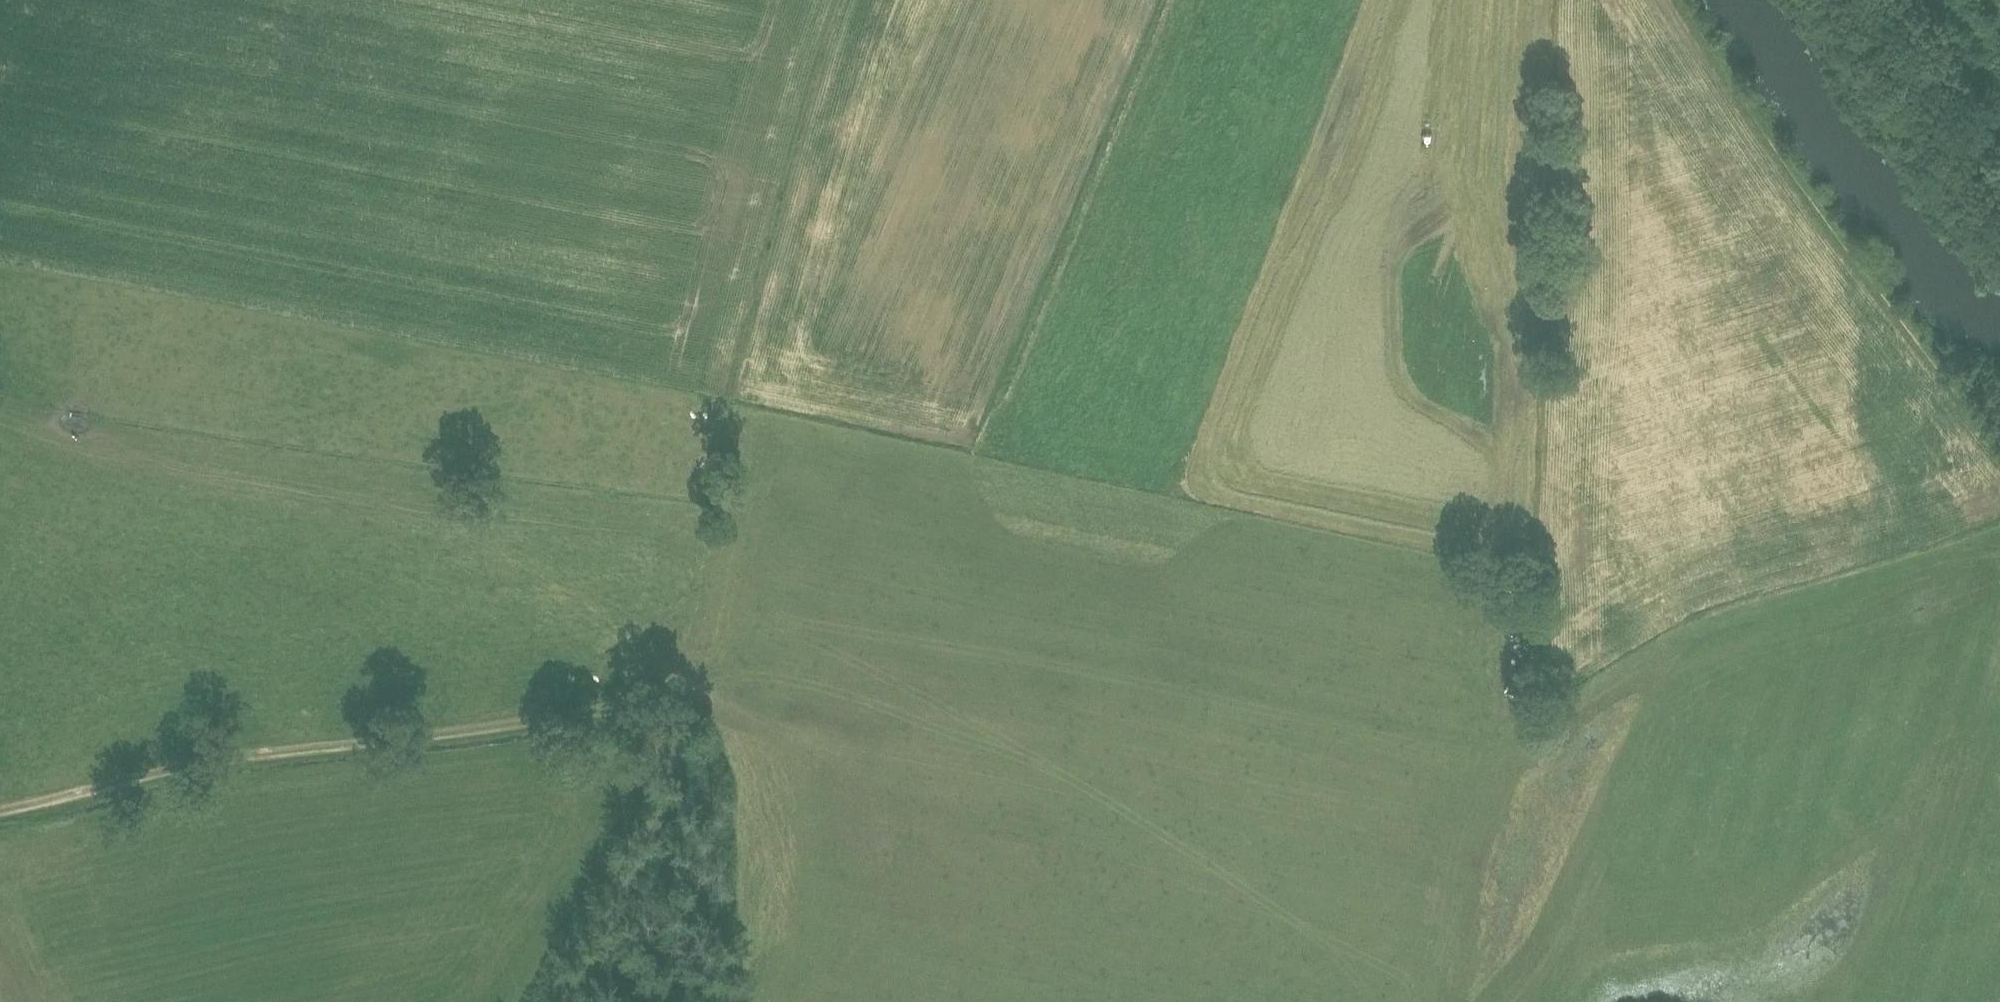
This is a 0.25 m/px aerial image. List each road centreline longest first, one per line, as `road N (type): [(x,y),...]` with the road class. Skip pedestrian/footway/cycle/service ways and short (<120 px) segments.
road 1 (track): [(0,810),(207,762),(631,711),(668,735),(678,776),(615,910),(616,950),(641,974),(683,988),(725,988)]

